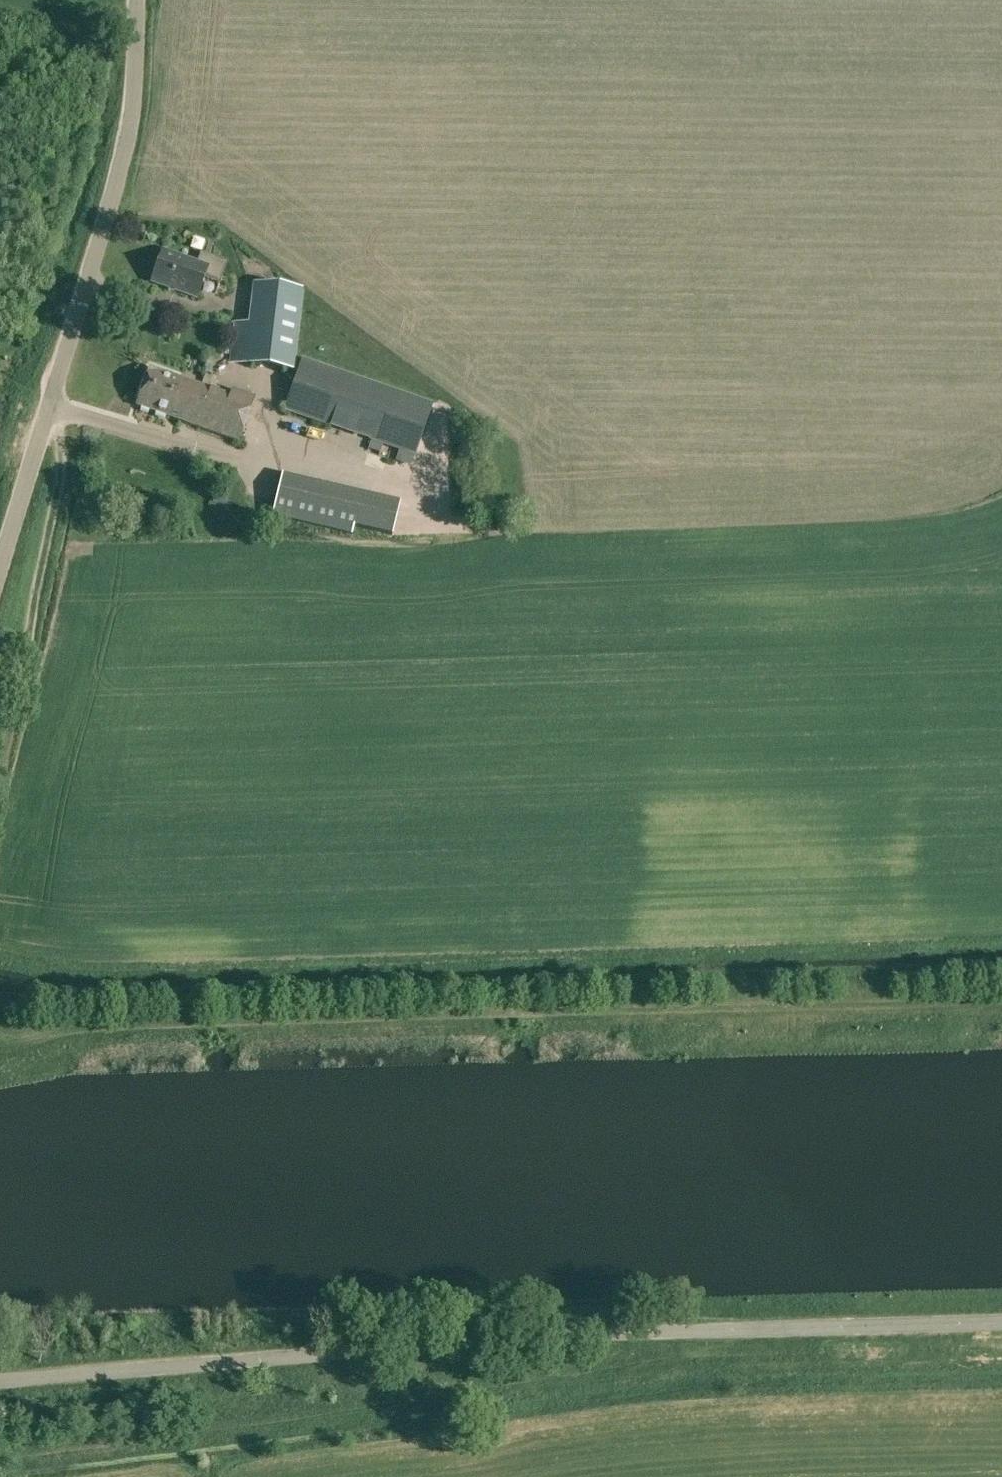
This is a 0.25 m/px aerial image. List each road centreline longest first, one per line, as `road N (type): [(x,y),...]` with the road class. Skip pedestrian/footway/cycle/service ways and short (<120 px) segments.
road 1 (unclassified): [(1001,1322),(563,1333),(0,1375)]
road 2 (unclassified): [(0,572),(112,222),(135,118),(142,0)]
road 3 (track): [(50,414),(66,474),(0,836)]

